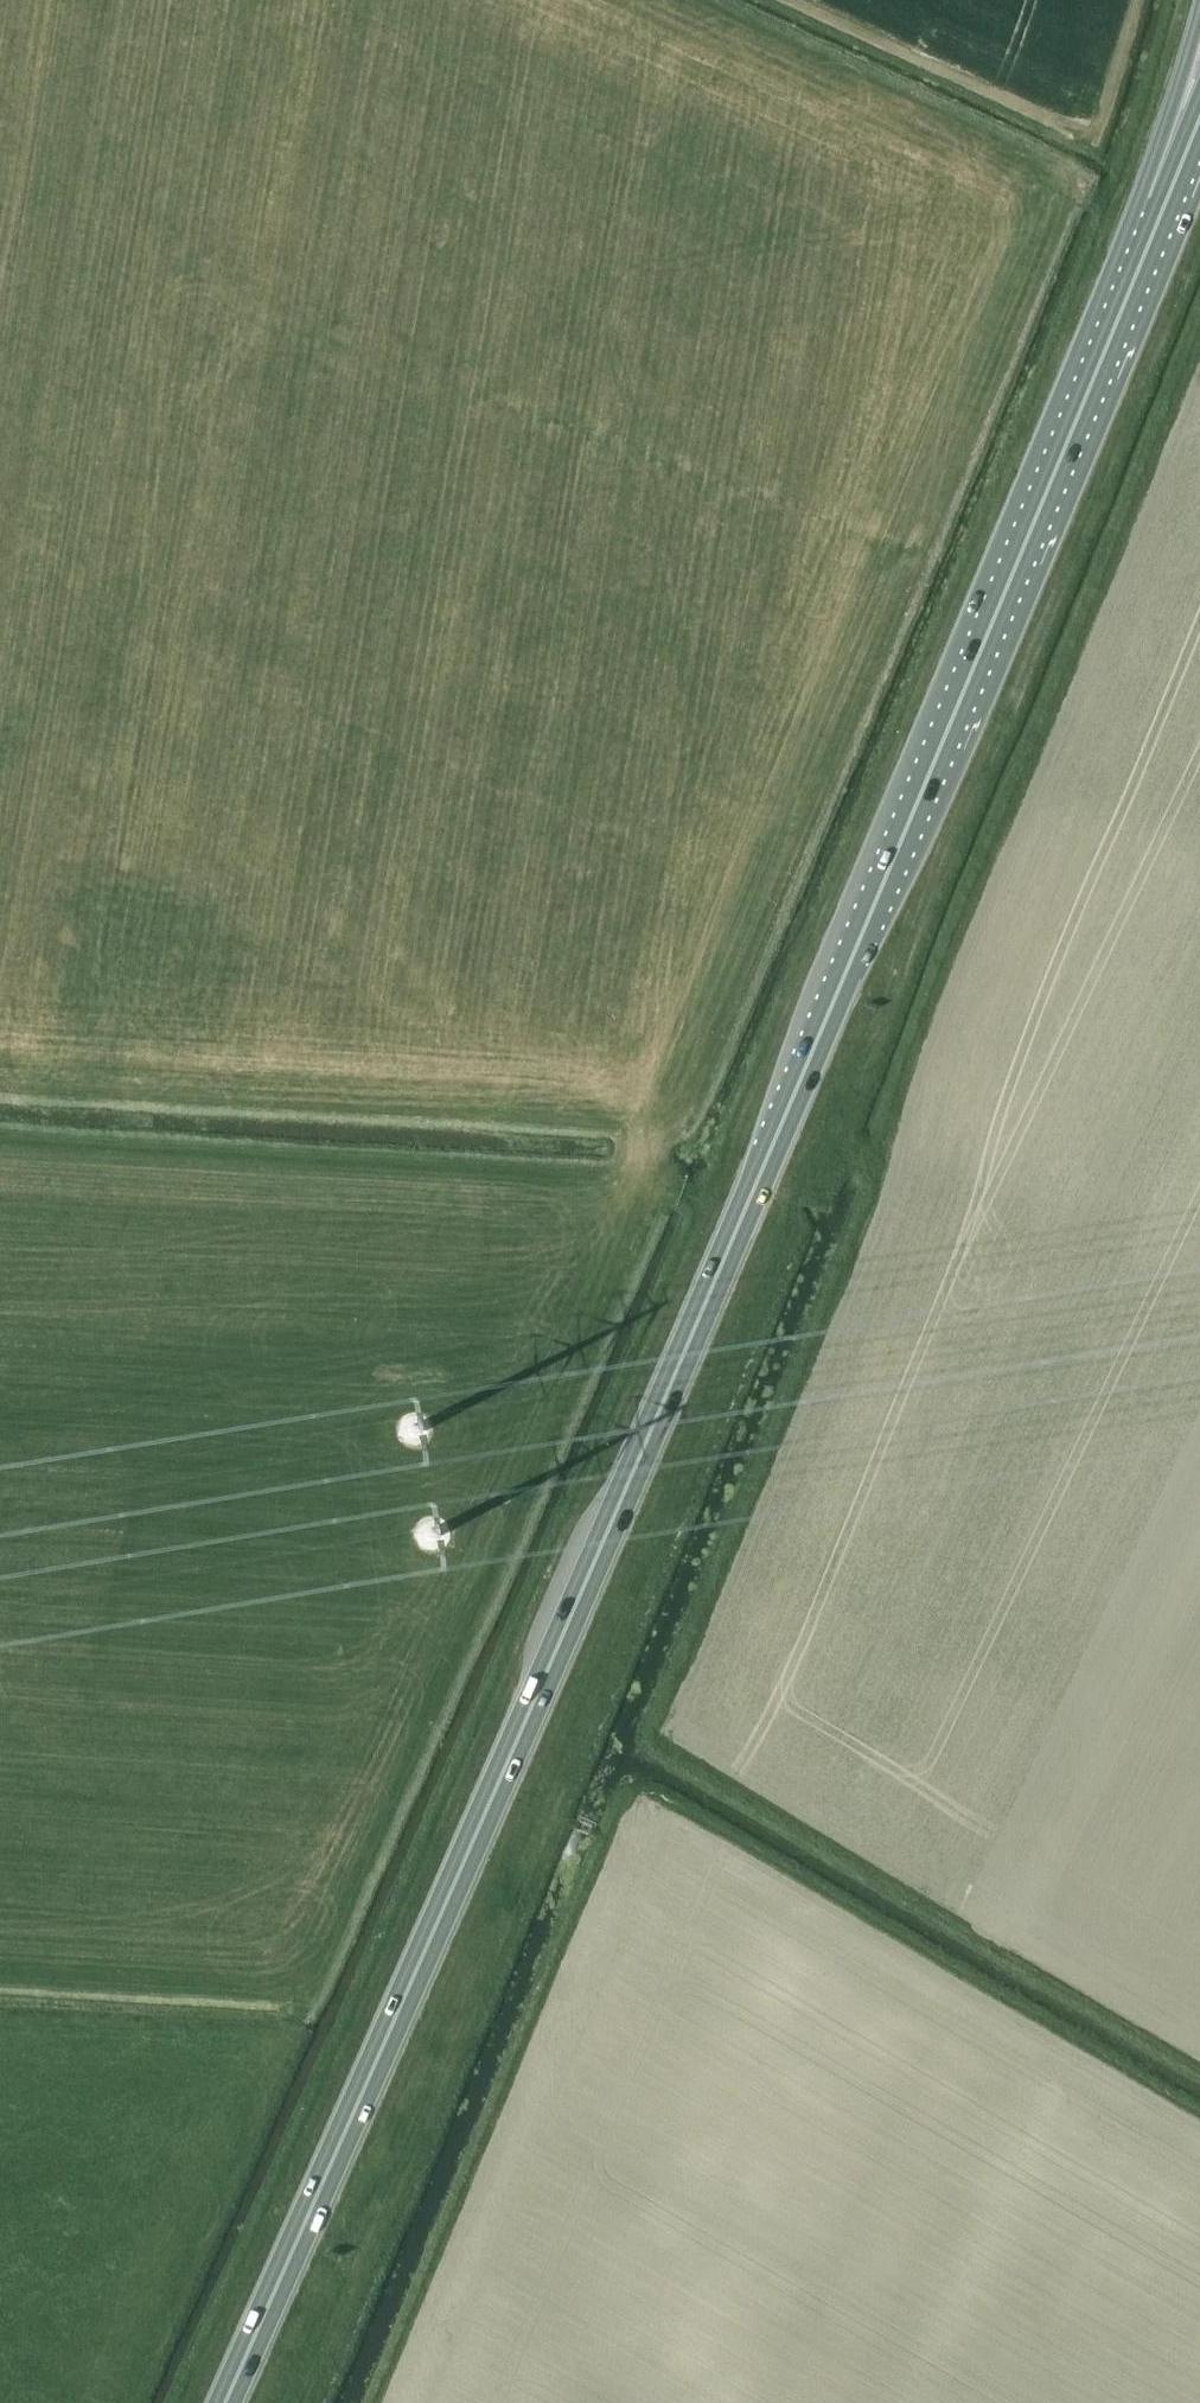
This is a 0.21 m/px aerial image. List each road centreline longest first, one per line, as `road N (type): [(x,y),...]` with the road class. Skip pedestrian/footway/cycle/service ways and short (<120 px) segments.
road 1 (trunk): [(224,2402),(850,962),(1164,204)]
road 2 (trunk): [(1199,30),(1164,204)]

